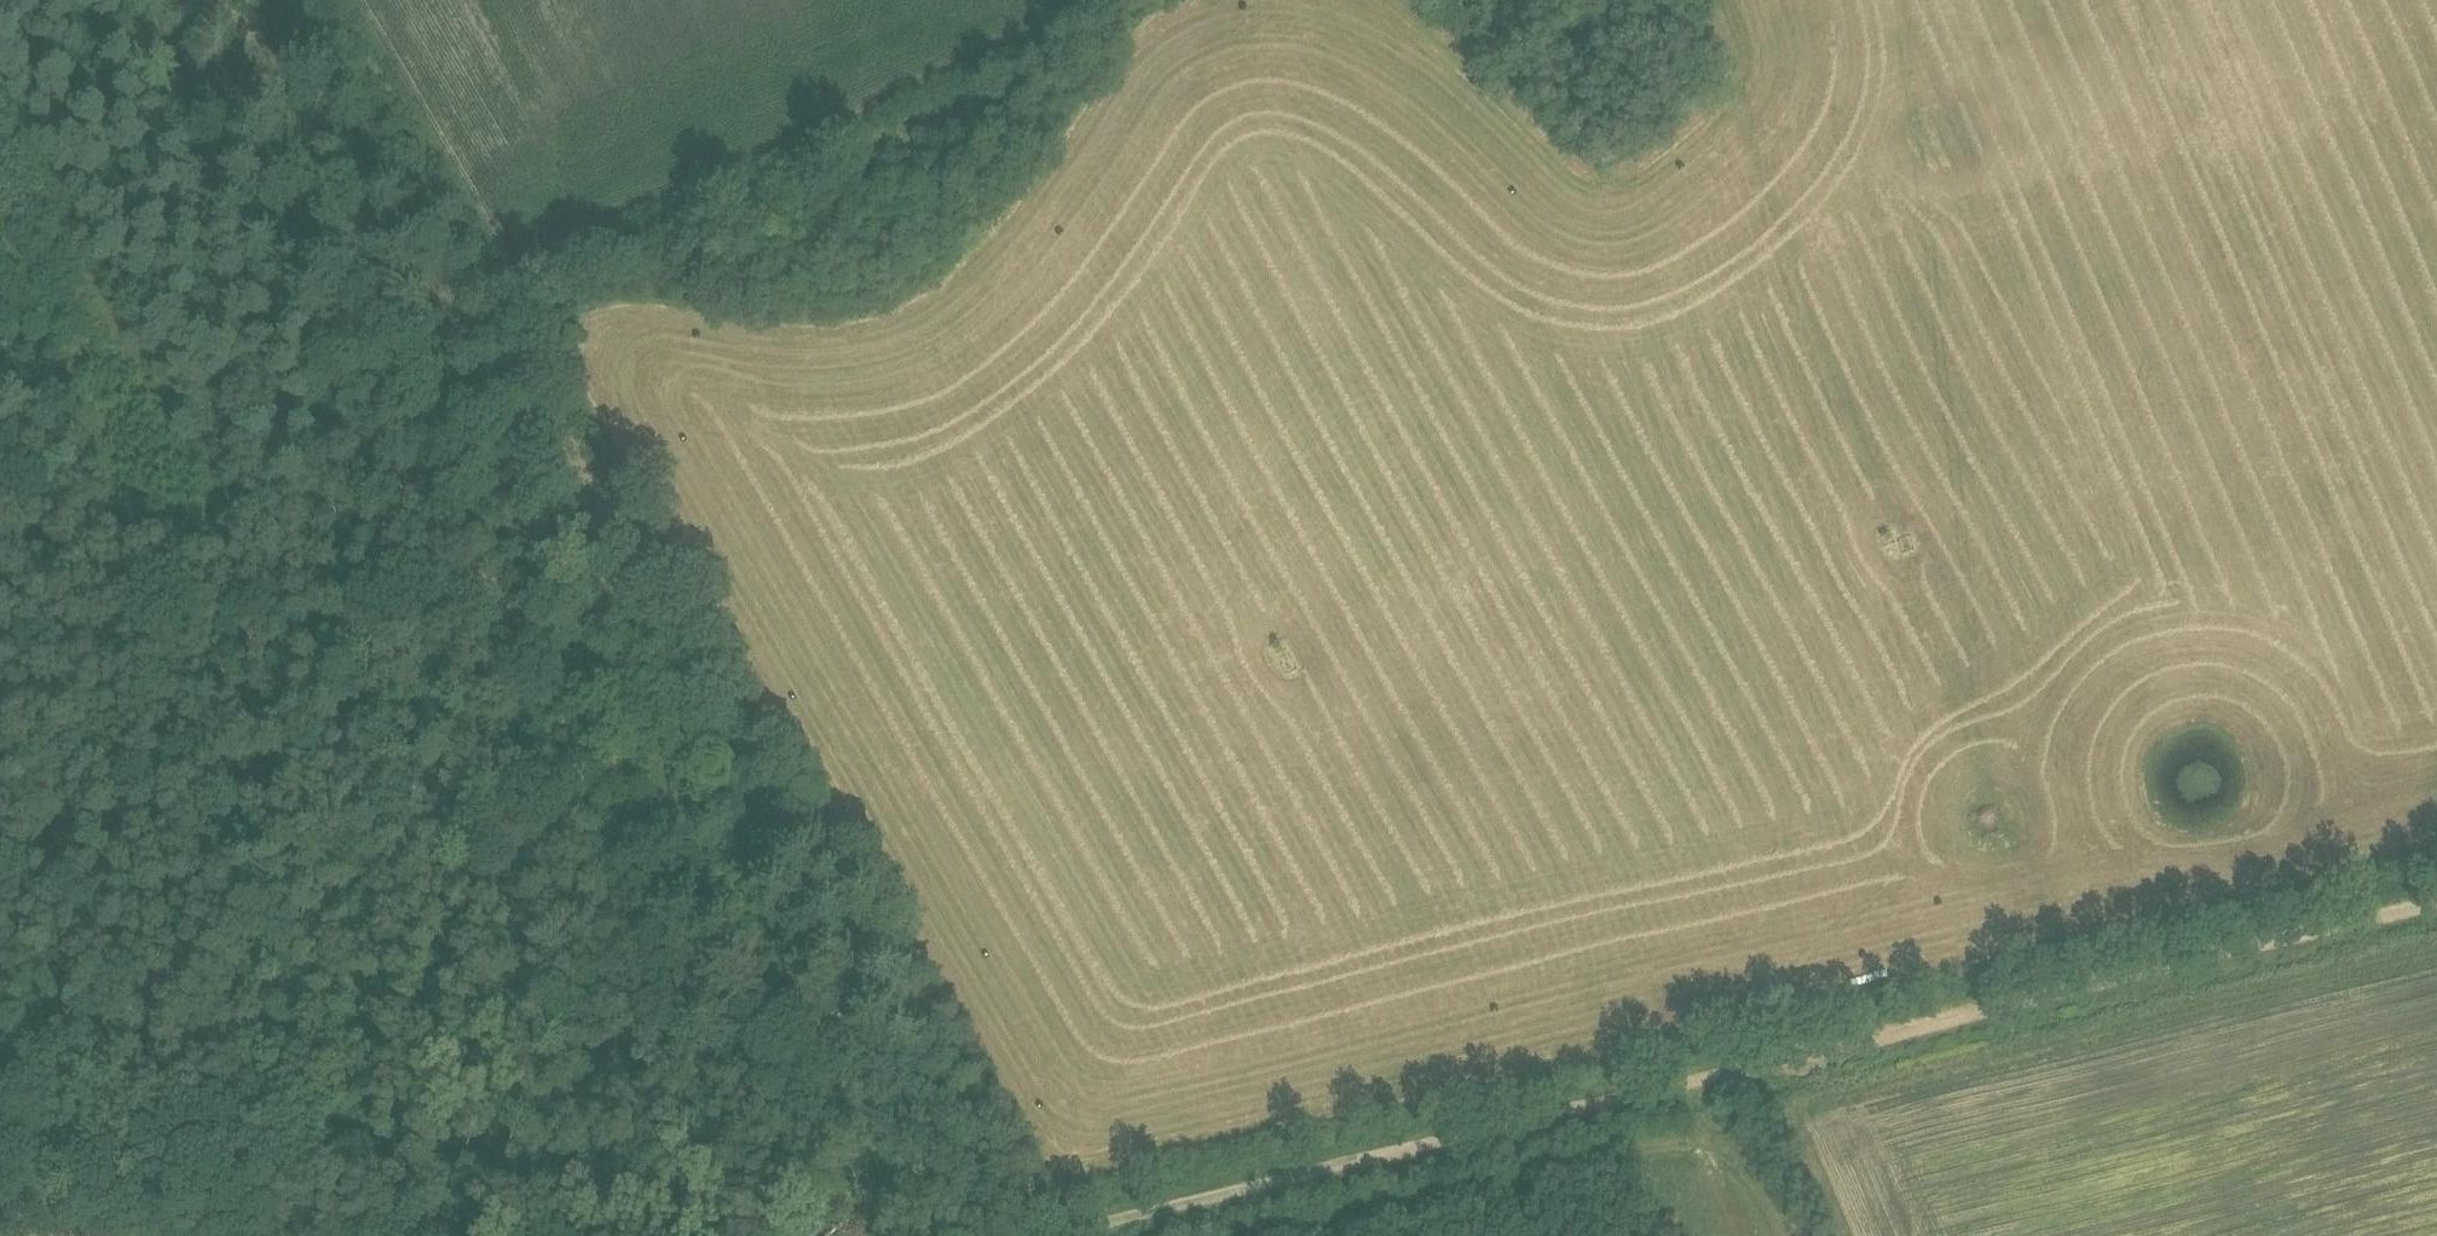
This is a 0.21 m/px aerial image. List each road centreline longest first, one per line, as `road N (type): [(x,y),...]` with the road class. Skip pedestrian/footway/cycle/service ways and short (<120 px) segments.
road 1 (track): [(2436,901),(1069,1235)]
road 2 (track): [(218,0),(784,972)]

